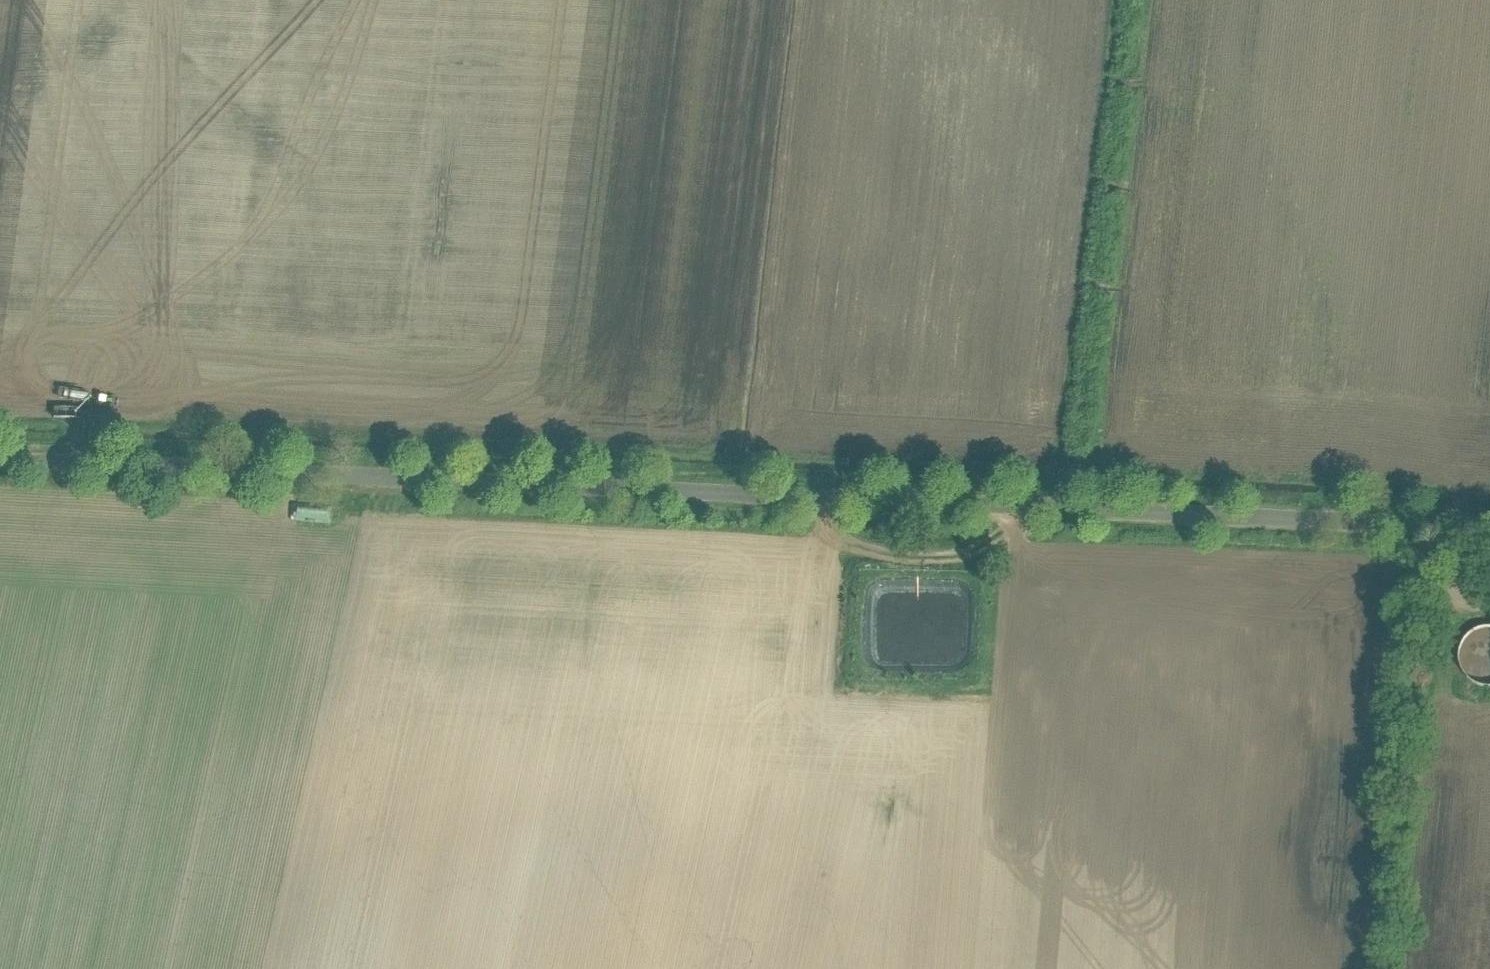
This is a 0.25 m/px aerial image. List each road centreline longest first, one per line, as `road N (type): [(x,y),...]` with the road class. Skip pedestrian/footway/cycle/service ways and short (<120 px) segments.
road 1 (unclassified): [(0,463),(1489,530)]

